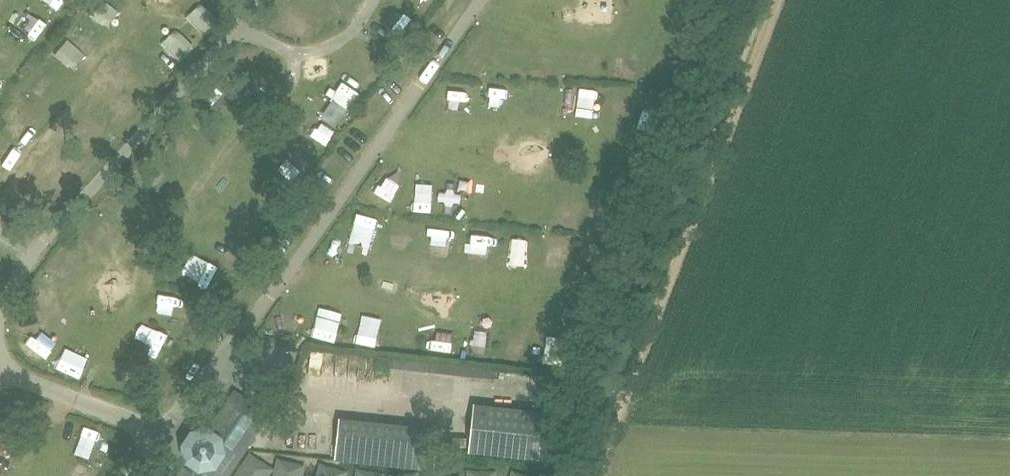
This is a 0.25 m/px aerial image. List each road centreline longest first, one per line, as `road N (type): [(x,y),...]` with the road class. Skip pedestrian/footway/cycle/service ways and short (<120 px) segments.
road 1 (track): [(778,0),(593,475)]
road 2 (track): [(279,286),(526,315)]

